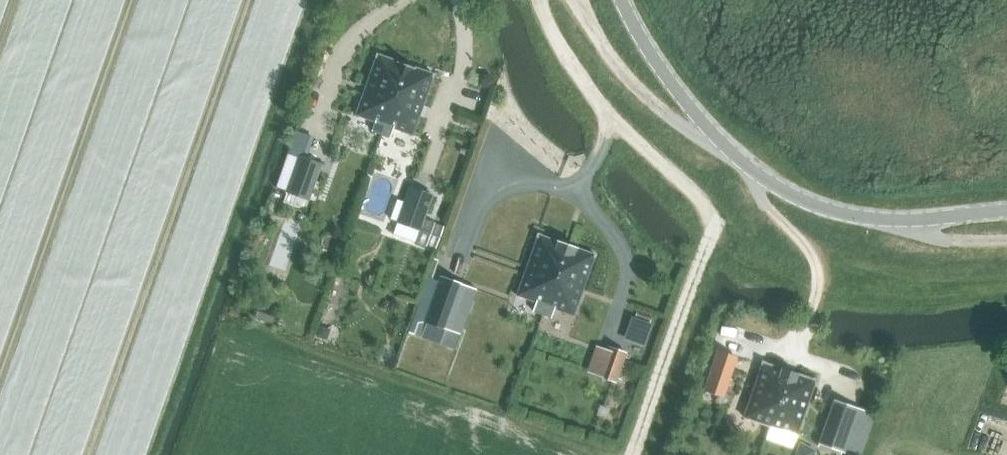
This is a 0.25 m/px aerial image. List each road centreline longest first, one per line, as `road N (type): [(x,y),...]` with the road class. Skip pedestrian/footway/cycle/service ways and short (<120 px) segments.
road 1 (unclassified): [(1006,211),(911,222),(808,204),(717,137),(655,60),(622,0)]

